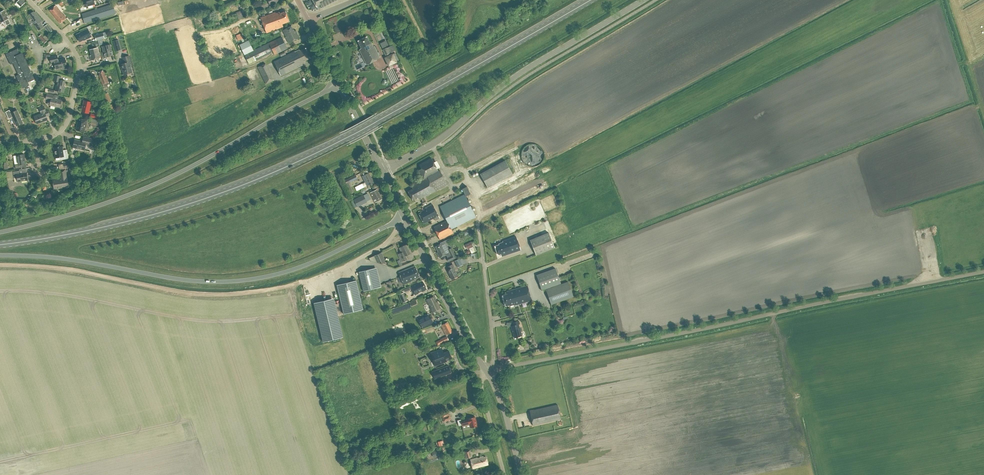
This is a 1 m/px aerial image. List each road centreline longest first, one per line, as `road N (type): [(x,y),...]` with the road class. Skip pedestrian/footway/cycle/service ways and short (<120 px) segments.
road 1 (primary): [(0,244),(104,227),(242,185),(347,137),(590,0)]
road 2 (unclassified): [(487,372),(983,271)]
road 3 (track): [(0,264),(241,293),(358,261),(407,222)]
road 4 (primary): [(0,255),(227,281),(284,272),(405,218)]
road 5 (primary): [(338,84),(176,175),(0,232)]
road 6 (tertiary): [(381,170),(437,141),(508,81),(643,0)]
road 7 (tertiary): [(487,372),(405,218)]
road 8 (residential): [(487,372),(494,361),(478,227)]

